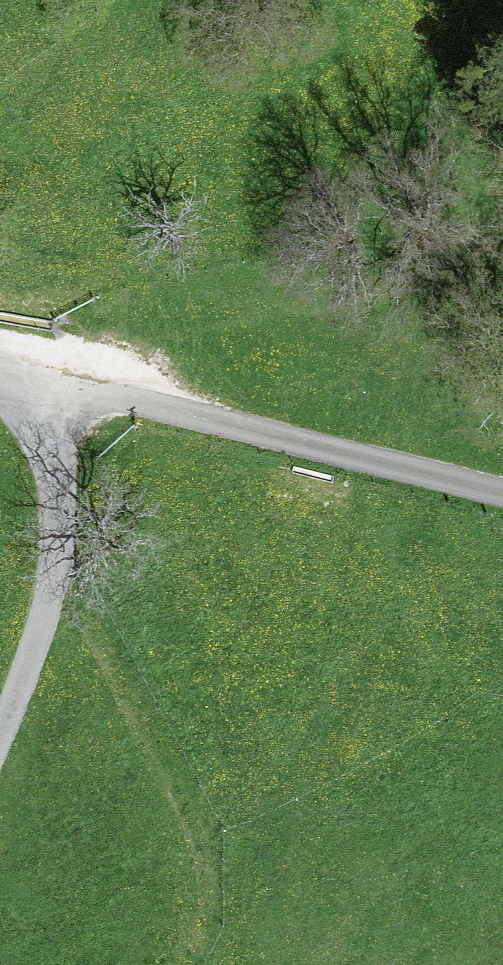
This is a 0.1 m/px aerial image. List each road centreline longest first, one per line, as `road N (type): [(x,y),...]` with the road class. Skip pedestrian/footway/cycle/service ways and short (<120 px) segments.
road 1 (track): [(59,508),(91,610),(198,812),(214,861),(202,964)]
road 2 (unclassified): [(47,384),(502,490)]
road 3 (track): [(105,395),(148,326),(259,296),(412,288),(502,248)]
road 4 (unclassified): [(0,733),(29,664),(59,508),(47,384)]

